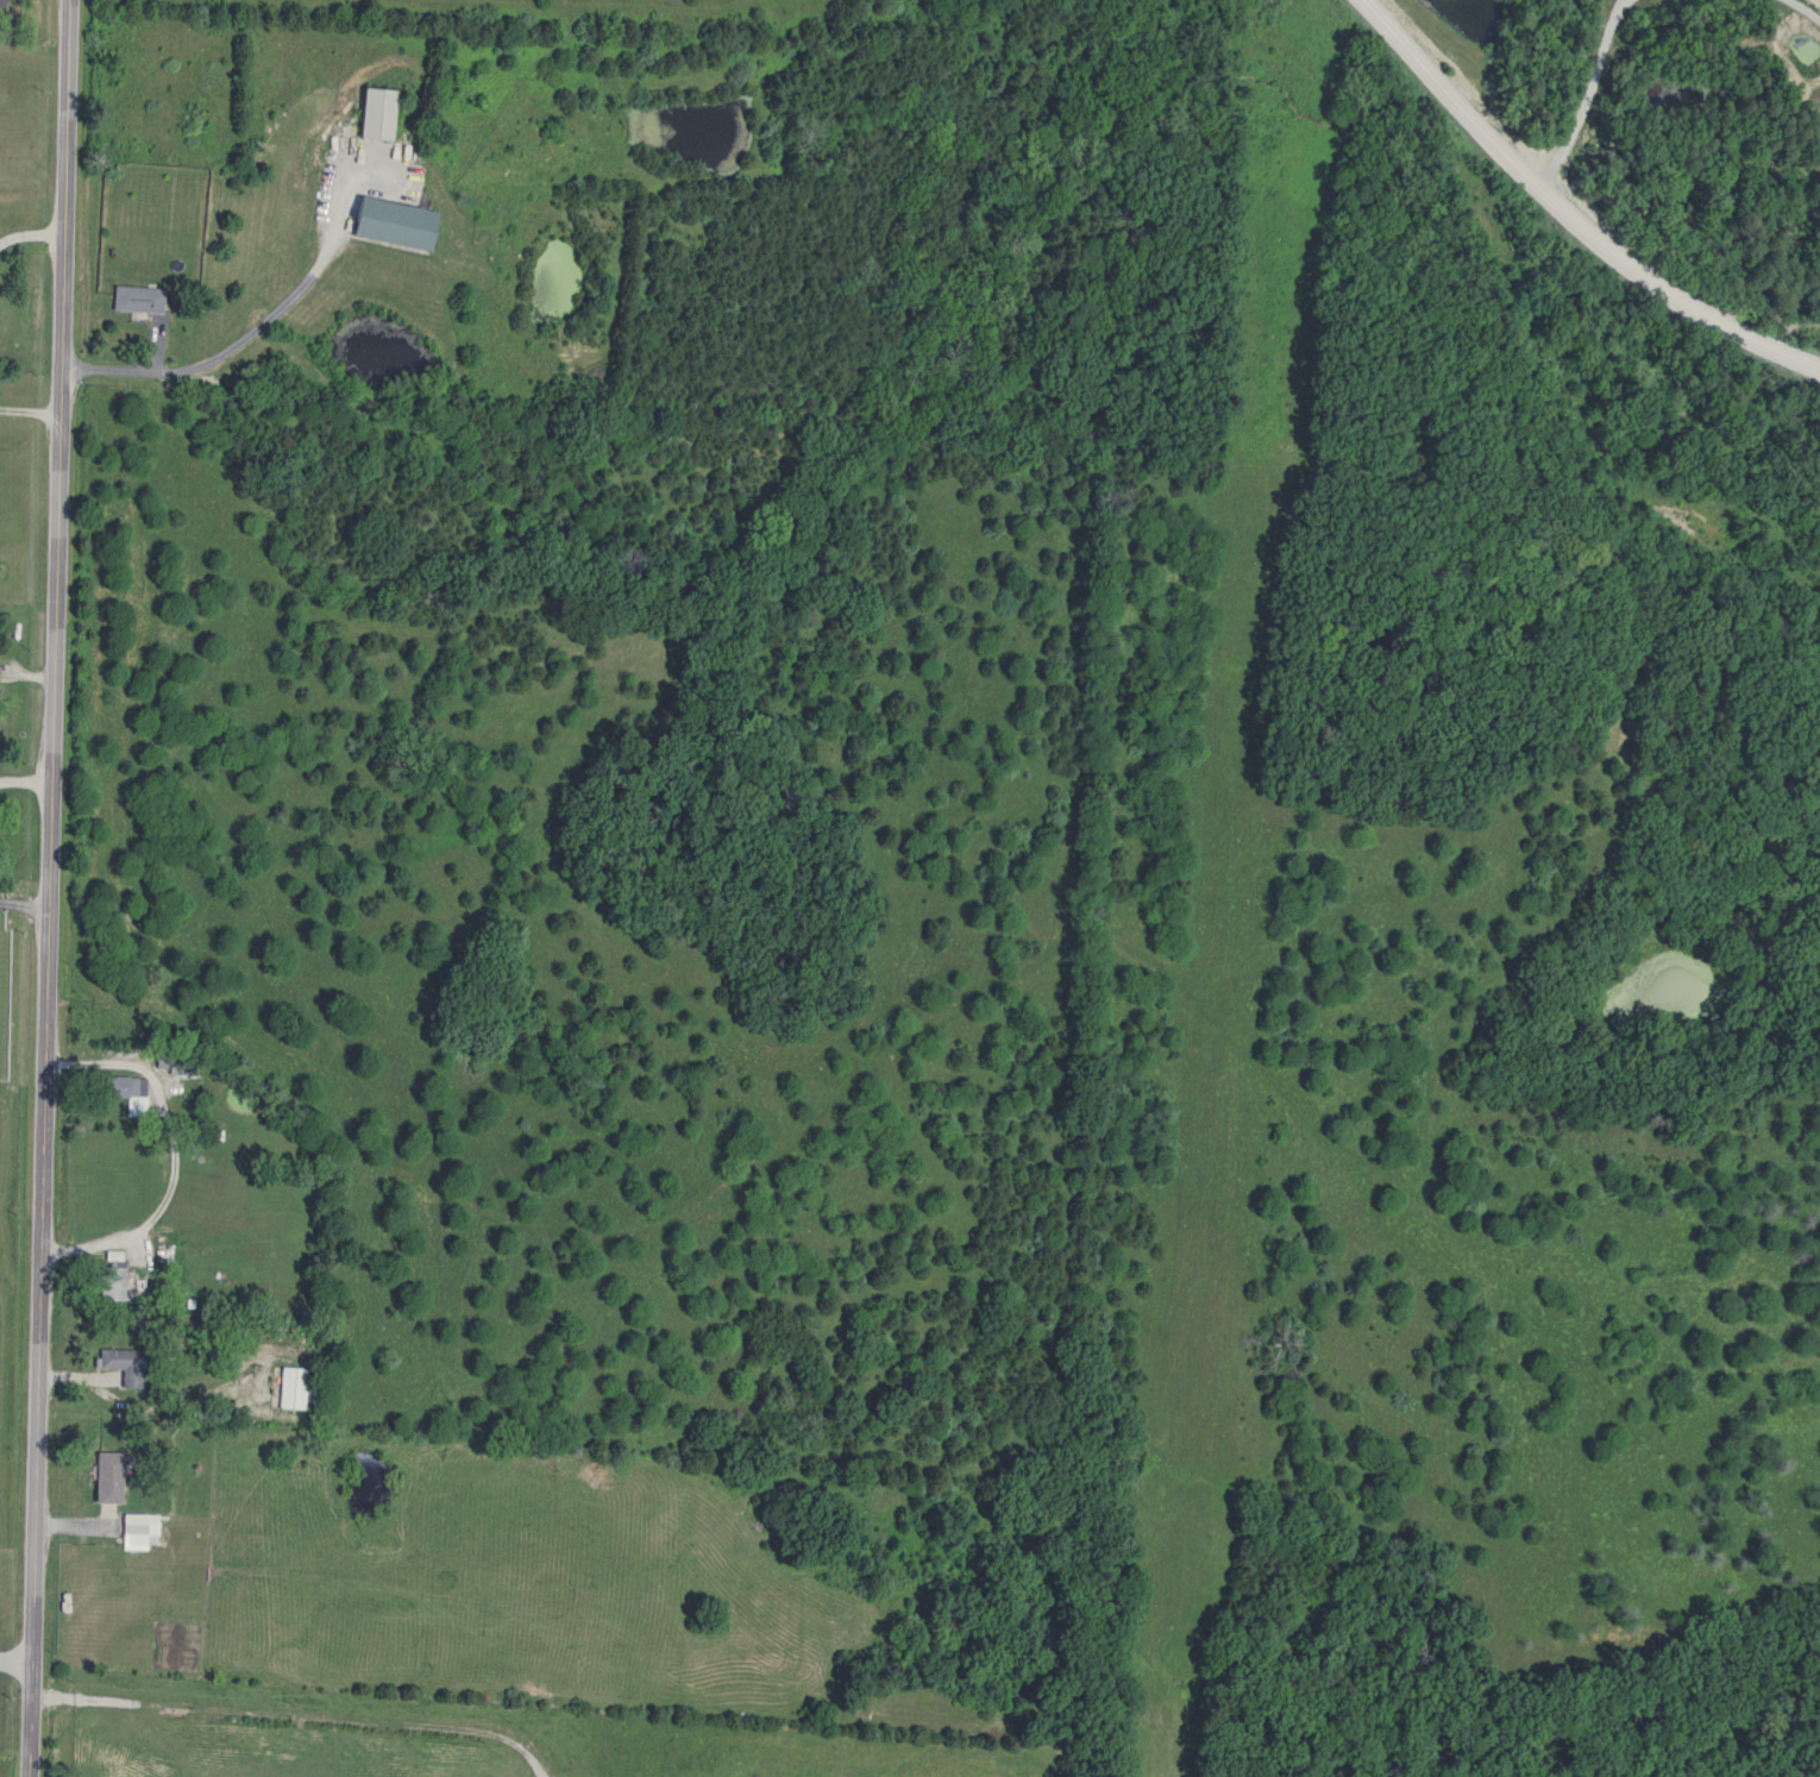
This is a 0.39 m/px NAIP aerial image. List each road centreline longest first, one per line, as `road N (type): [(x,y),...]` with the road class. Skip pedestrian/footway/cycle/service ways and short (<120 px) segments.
road 1 (tertiary): [(32,1776),(65,0)]
road 2 (residential): [(1356,0),(1486,140),(1653,289),(1819,373)]

